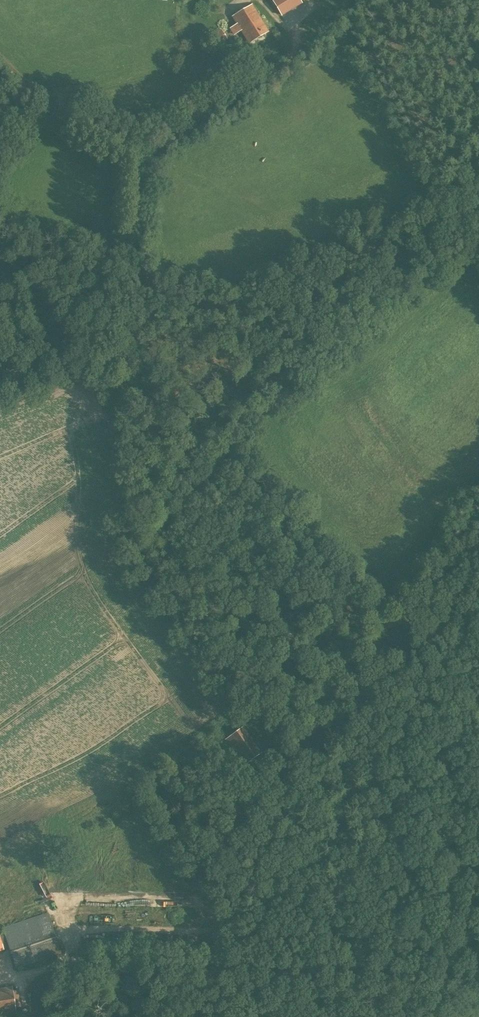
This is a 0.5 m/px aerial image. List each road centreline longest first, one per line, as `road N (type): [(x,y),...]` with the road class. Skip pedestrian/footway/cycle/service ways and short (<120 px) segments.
road 1 (track): [(133,1016),(131,984),(140,970),(218,965),(292,810),(283,763),(151,580),(246,456)]
road 2 (track): [(141,150),(377,0)]
road 3 (track): [(218,965),(478,966)]
road 4 (track): [(0,64),(37,98),(141,150)]

